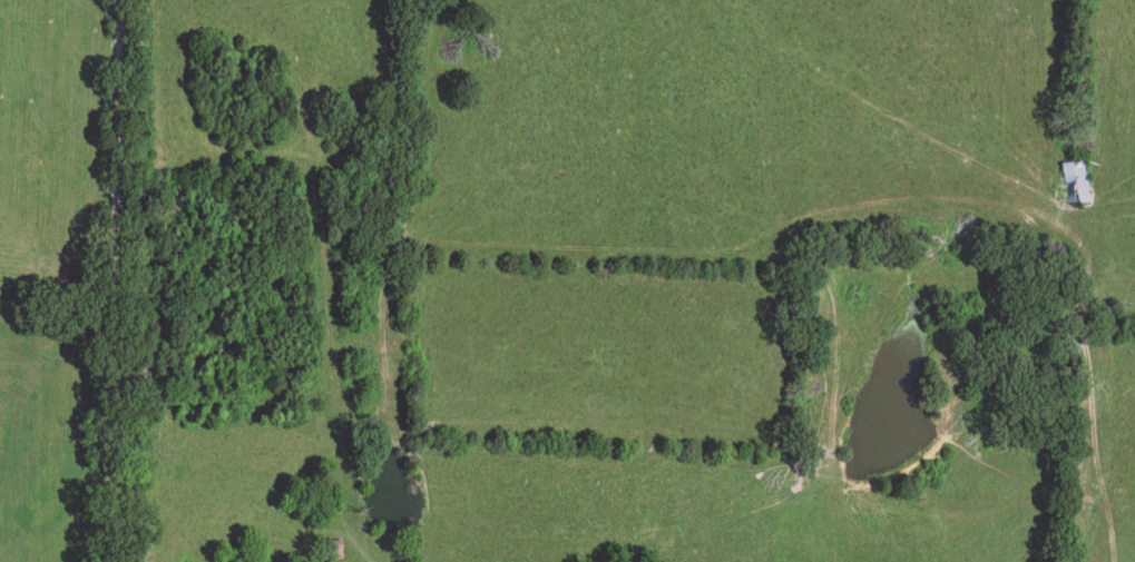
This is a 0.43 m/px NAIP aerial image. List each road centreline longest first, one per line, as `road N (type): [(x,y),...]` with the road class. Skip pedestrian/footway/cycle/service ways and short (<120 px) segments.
road 1 (residential): [(85,561),(88,0)]

